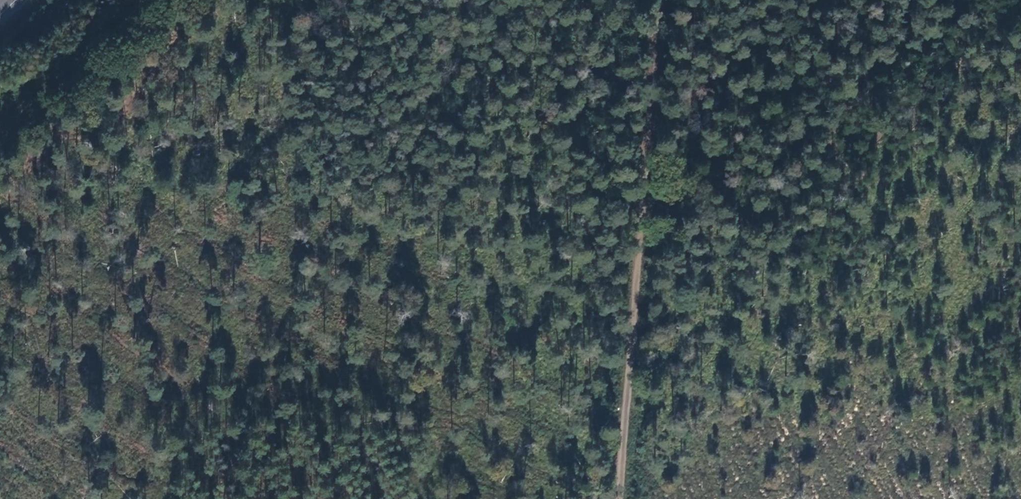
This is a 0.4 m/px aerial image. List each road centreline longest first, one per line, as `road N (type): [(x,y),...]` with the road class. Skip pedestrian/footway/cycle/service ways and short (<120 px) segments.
road 1 (track): [(656,0),(618,498)]
road 2 (track): [(134,0),(0,135)]

